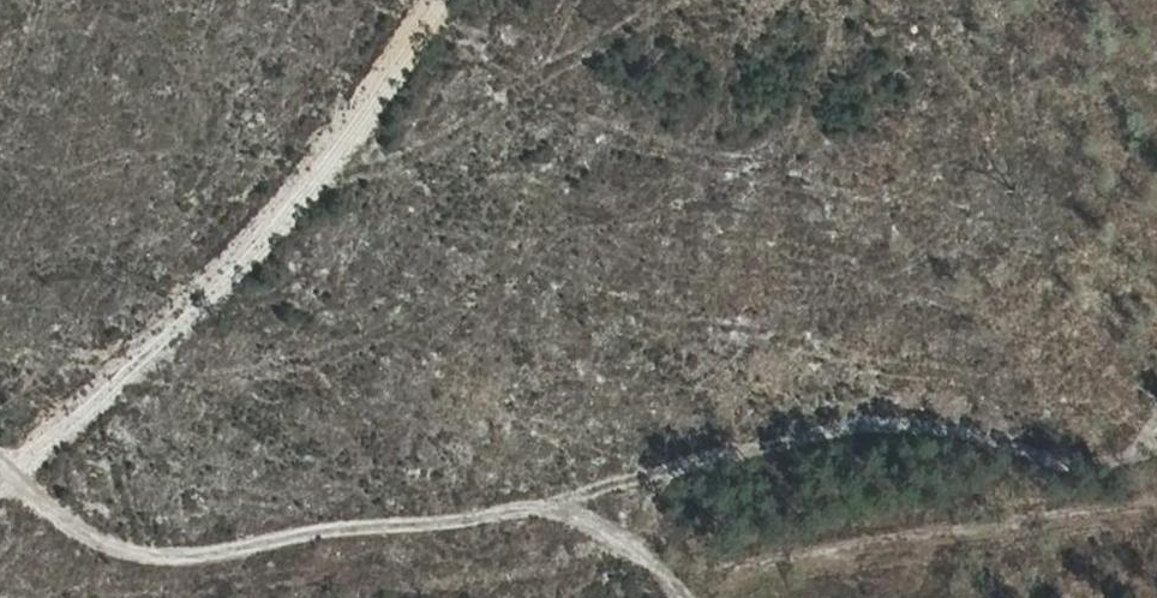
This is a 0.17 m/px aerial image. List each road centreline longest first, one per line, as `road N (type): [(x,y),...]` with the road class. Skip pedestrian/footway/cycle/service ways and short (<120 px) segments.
road 1 (track): [(22,482),(125,562),(677,481),(1042,443),(1156,441)]
road 2 (track): [(447,0),(398,89),(153,372),(0,497)]
road 3 (track): [(550,503),(653,553),(688,597)]

